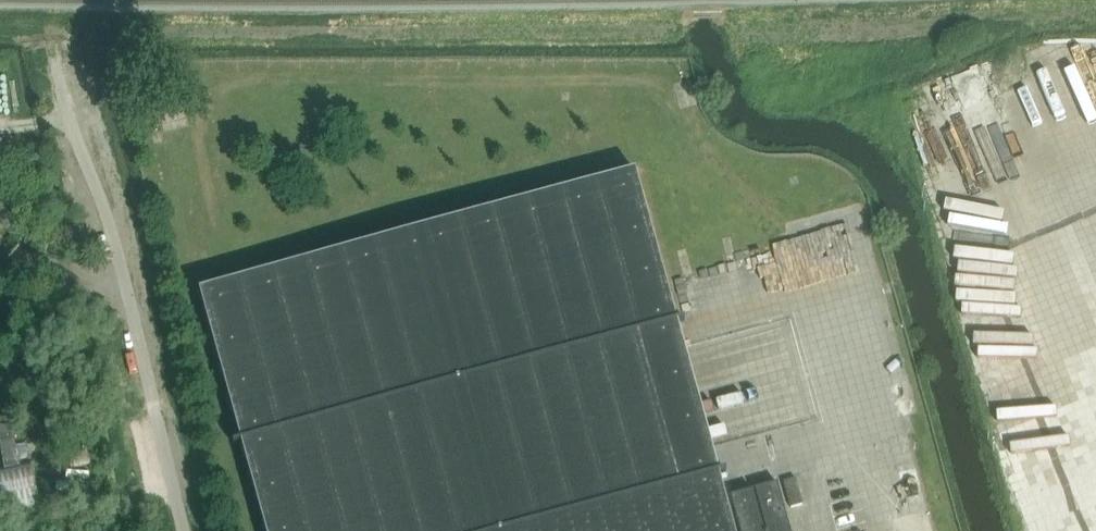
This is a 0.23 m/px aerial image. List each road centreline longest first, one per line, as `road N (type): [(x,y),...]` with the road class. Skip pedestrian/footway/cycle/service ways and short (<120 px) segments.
road 1 (residential): [(187,530),(149,354),(64,109),(54,41)]

